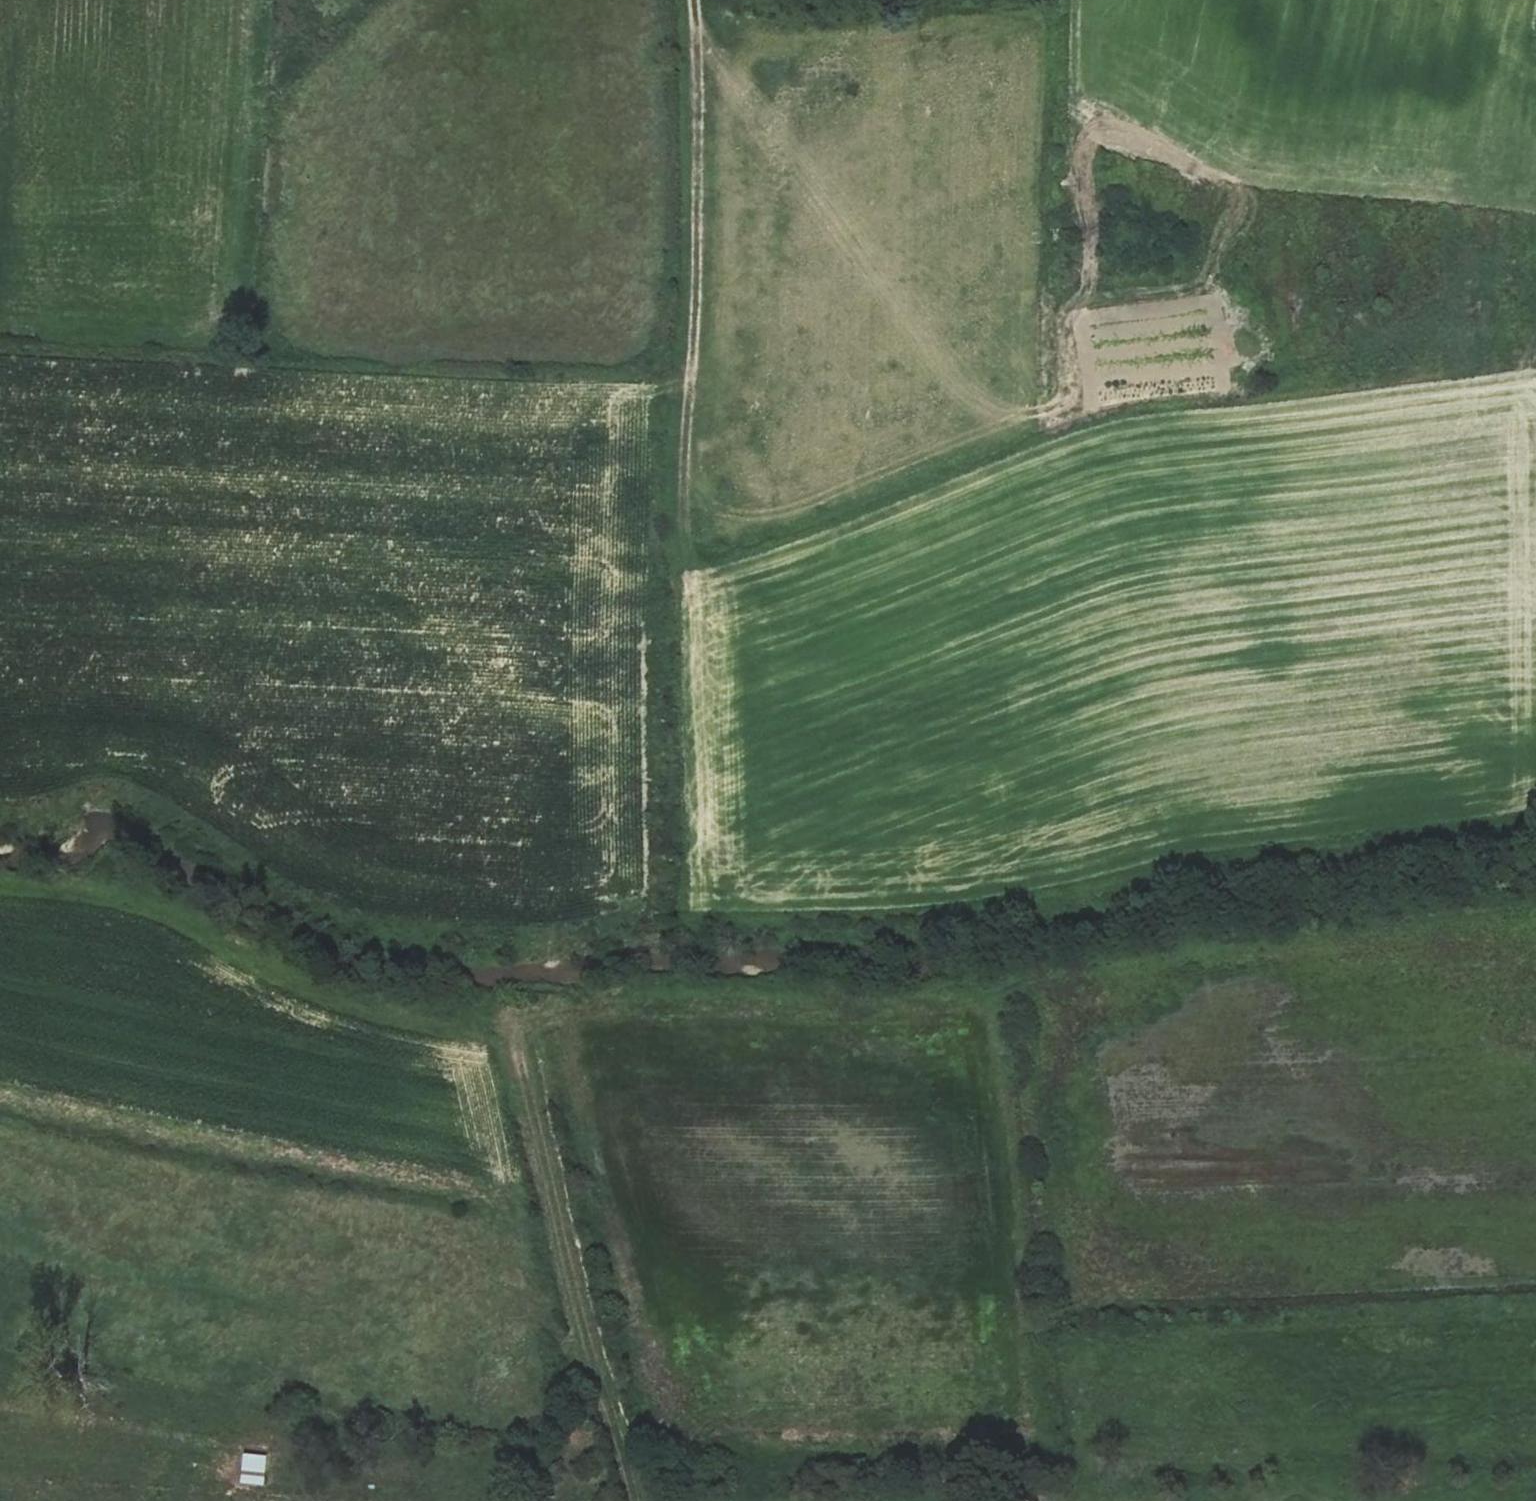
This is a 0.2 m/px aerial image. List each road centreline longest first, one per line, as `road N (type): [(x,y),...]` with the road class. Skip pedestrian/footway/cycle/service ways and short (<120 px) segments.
road 1 (track): [(584,1011),(532,1023),(518,1038),(519,1057),(585,1330),(636,1500)]
road 2 (track): [(686,515),(697,0)]

